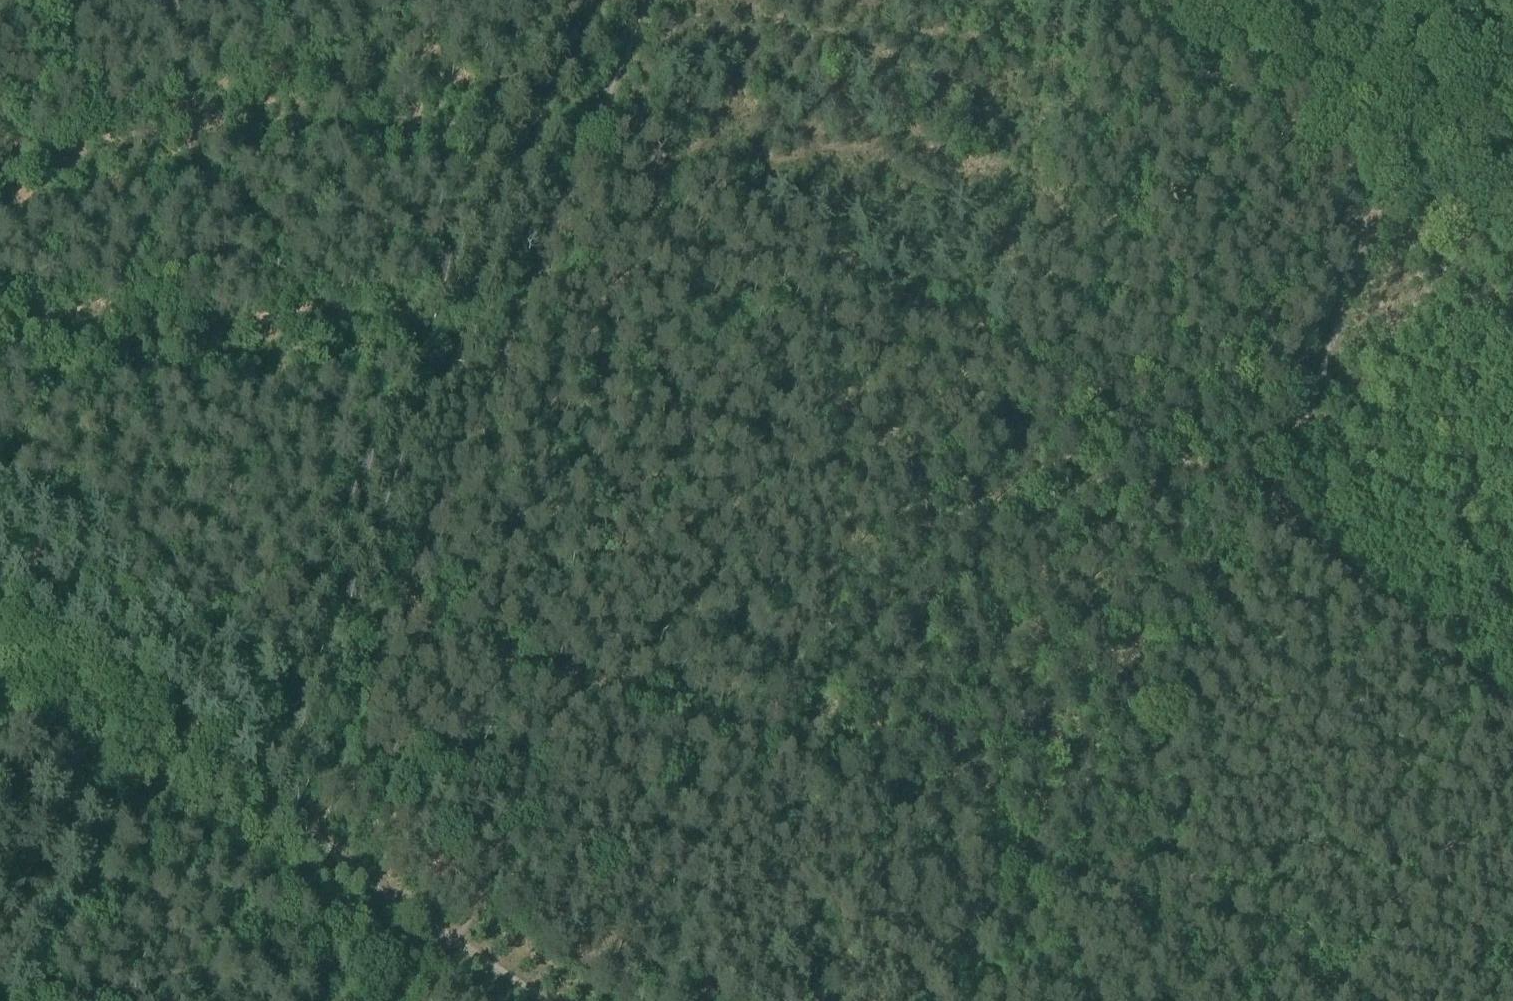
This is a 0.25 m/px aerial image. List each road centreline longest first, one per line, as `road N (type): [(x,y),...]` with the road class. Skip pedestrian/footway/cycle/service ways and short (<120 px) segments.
road 1 (track): [(0,602),(215,745),(340,859),(557,1000)]
road 2 (track): [(0,673),(153,811),(418,981)]

